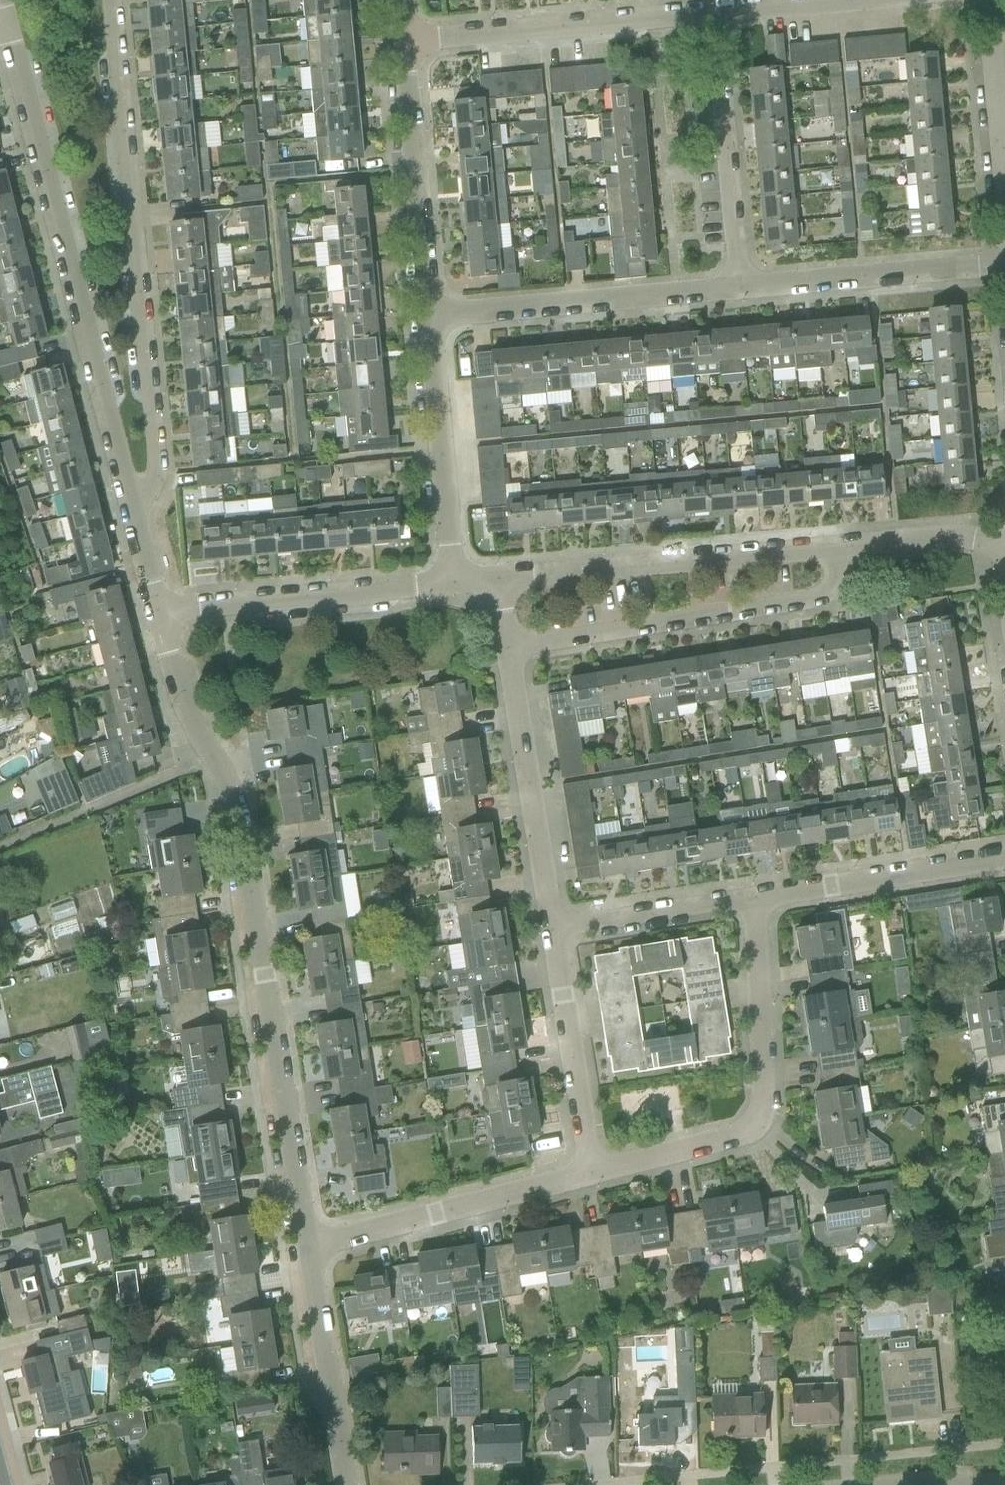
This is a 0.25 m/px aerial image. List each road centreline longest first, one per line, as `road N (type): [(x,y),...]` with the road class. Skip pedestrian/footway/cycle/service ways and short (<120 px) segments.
road 1 (residential): [(309,1245),(250,888),(219,768),(185,715),(157,613)]
road 2 (residential): [(127,501),(1,0)]
road 3 (residential): [(110,0),(157,458),(127,501)]
road 4 (unclassified): [(590,1173),(735,1137),(757,1119),(757,898)]
road 5 (residential): [(509,647),(808,608),(835,583),(836,550)]
road 6 (residential): [(499,579),(836,550)]
road 7 (residential): [(427,315),(736,288)]
road 8 (residential): [(406,43),(714,11)]
road 9 (residential): [(157,613),(453,582)]
road 10 (unclassified): [(309,1245),(590,1173)]
road 11 (residential): [(551,928),(509,647)]
road 12 (residential): [(736,288),(714,11)]
road 13 (residential): [(427,315),(406,43)]
road 14 (residential): [(736,288),(1004,265)]
road 15 (residential): [(453,582),(427,315)]
road 16 (unclassified): [(757,898),(1004,857)]
road 17 (residential): [(590,1173),(551,928)]
road 18 (unclassified): [(345,1484),(309,1245)]
road 19 (unclassified): [(551,928),(757,898)]
road 20 (residential): [(836,550),(980,532),(1004,536)]
road 21 (unclassified): [(843,1484),(1004,1464)]
road 22 (residential): [(999,134),(986,0)]

